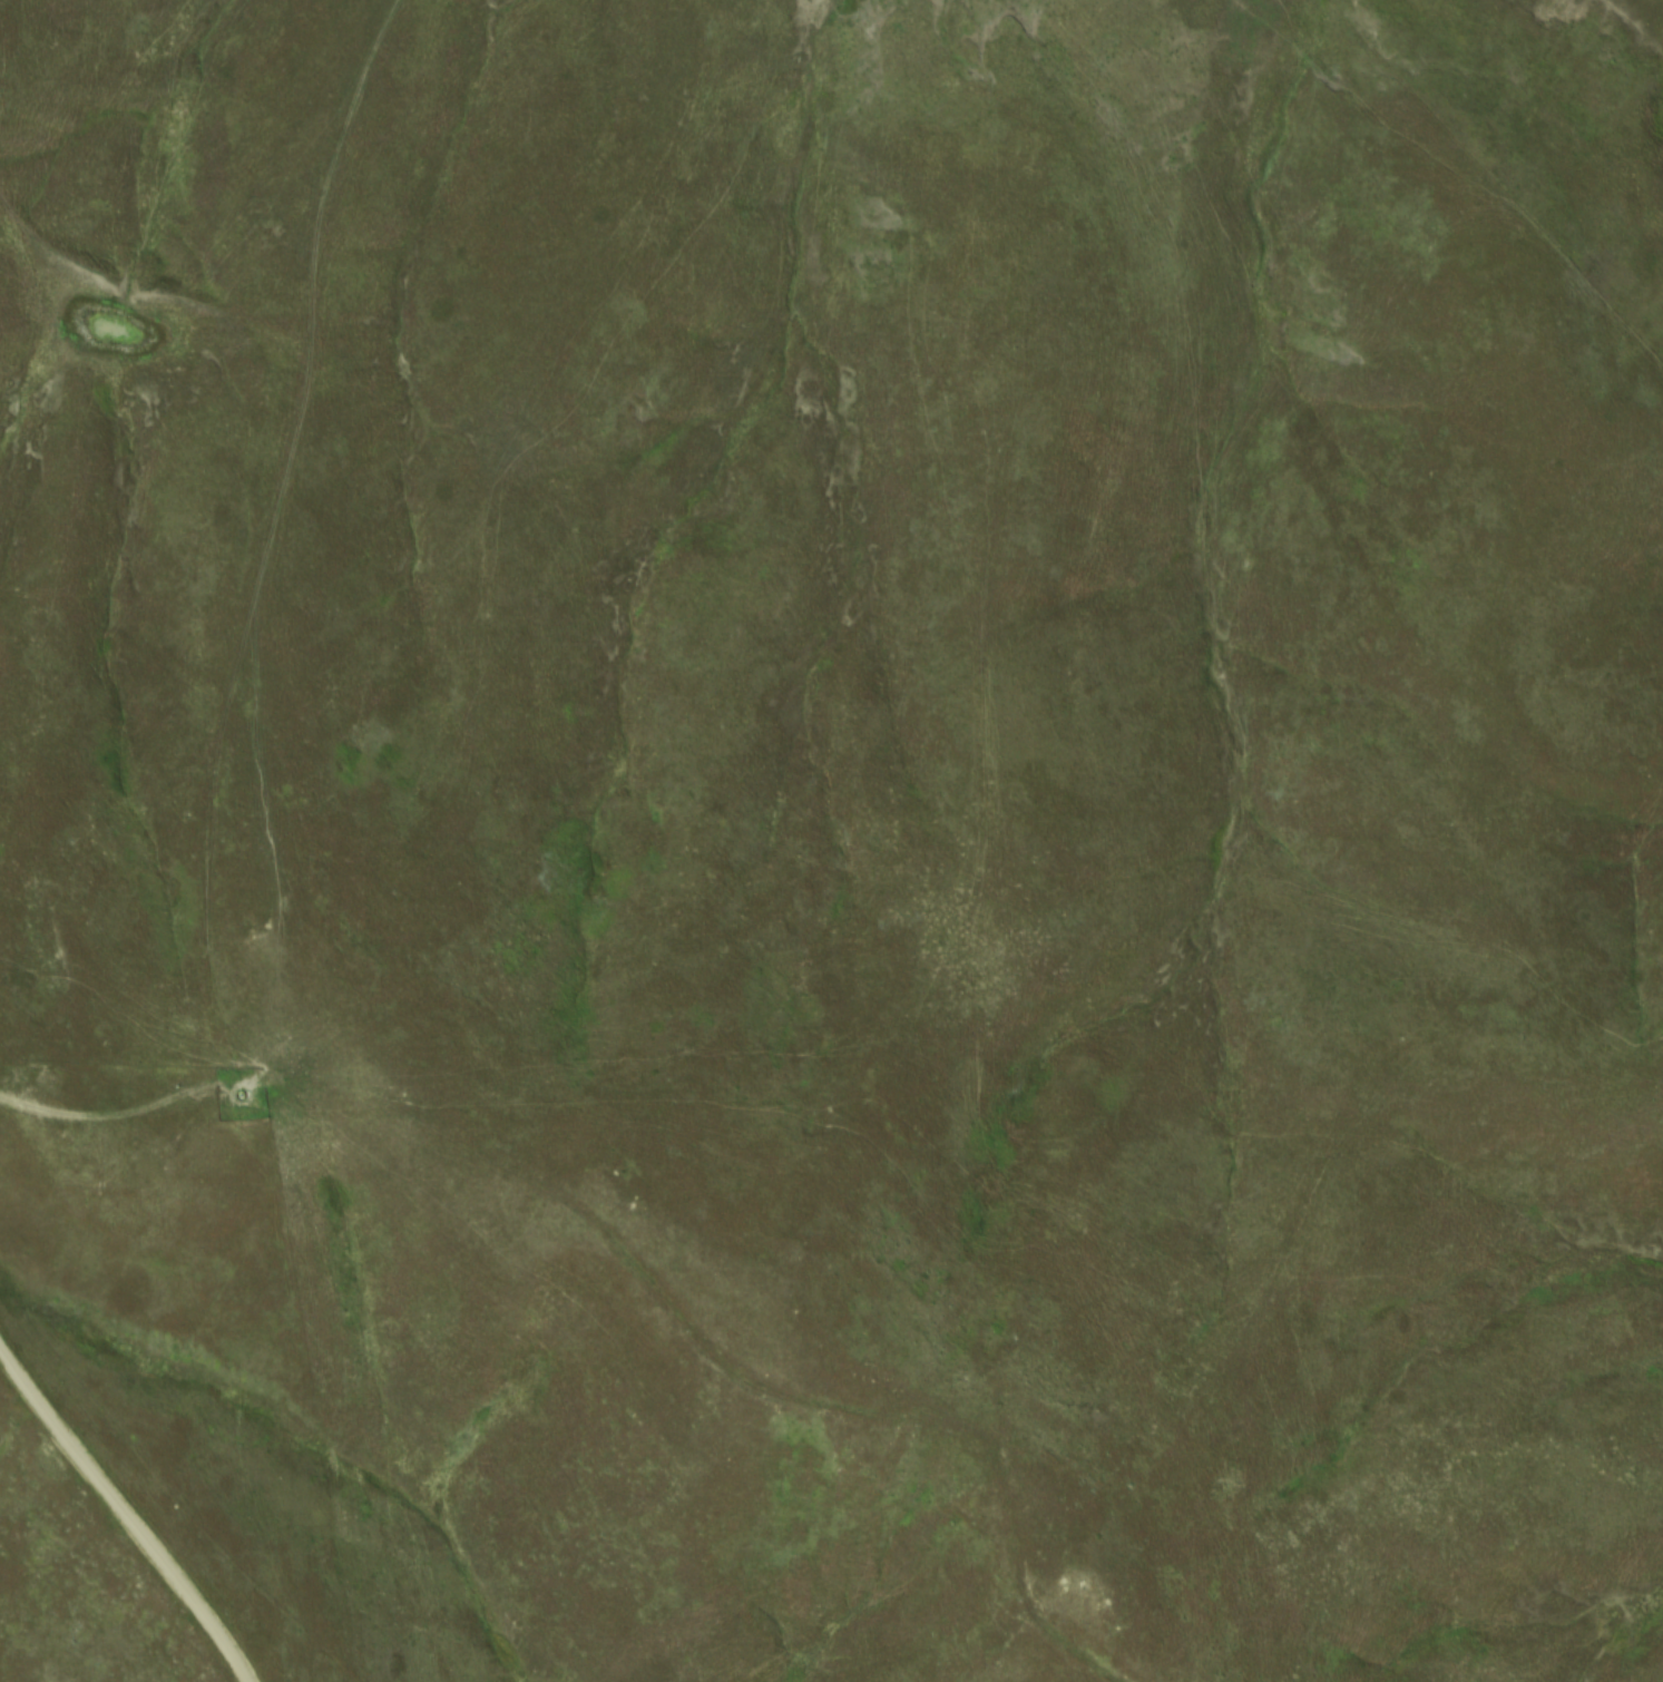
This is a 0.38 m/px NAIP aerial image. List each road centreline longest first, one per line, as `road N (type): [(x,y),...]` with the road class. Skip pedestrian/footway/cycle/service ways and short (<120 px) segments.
road 1 (residential): [(250,1681),(151,1538),(0,1345)]

